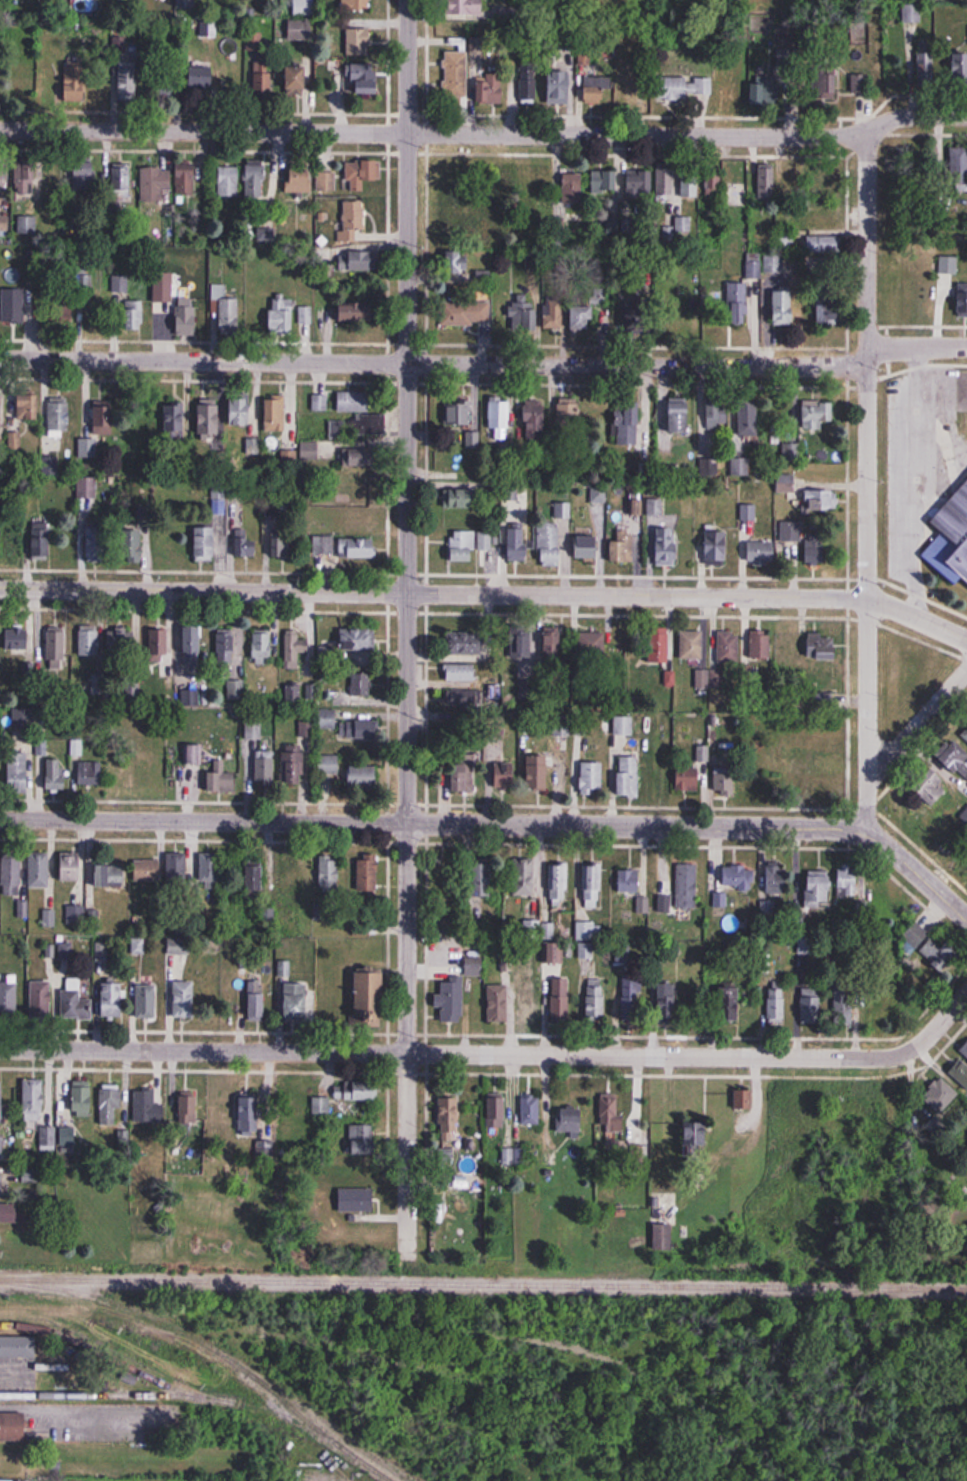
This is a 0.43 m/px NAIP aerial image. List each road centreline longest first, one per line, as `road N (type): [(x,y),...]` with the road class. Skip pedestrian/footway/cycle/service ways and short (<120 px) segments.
road 1 (residential): [(966,114),(911,115),(843,137),(0,130)]
road 2 (residential): [(934,1028),(916,1048),(880,1059),(0,1050)]
road 3 (residential): [(937,628),(867,600),(0,583)]
road 4 (residential): [(866,367),(0,358)]
road 5 (residential): [(408,0),(407,825)]
road 6 (residential): [(867,130),(866,829)]
road 7 (residential): [(966,919),(866,829),(407,825)]
road 8 (residential): [(407,825),(407,1261)]
road 9 (residential): [(407,825),(0,820)]
road 10 (residential): [(966,672),(868,779)]

